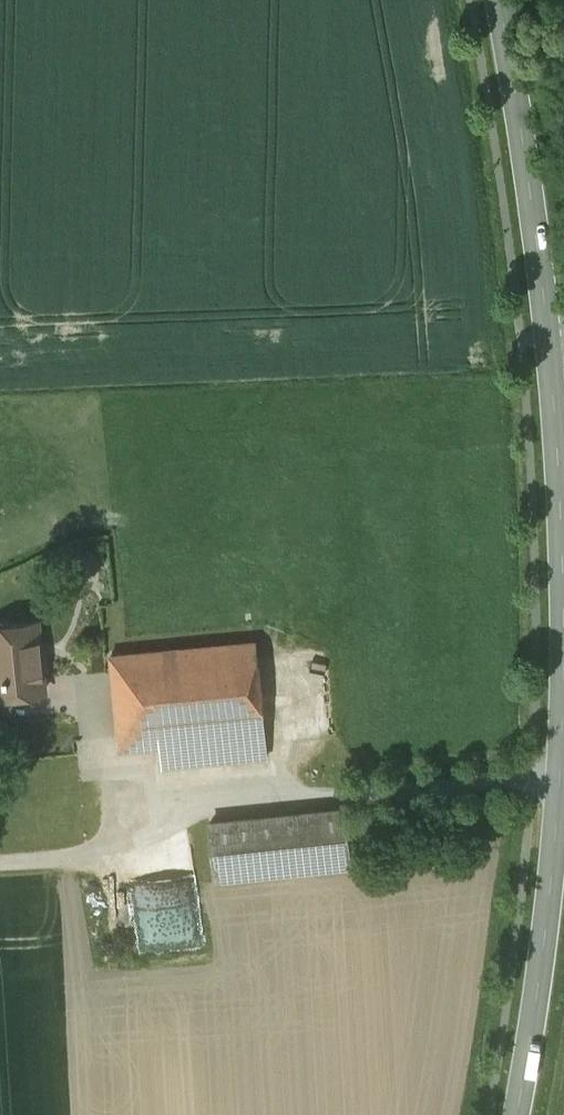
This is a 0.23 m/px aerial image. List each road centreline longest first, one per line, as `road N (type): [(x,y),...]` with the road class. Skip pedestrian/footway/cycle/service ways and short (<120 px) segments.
road 1 (tertiary): [(518,1114),(552,881),(563,657)]
road 2 (tertiary): [(549,337),(499,0)]
road 3 (tertiary): [(563,571),(549,337)]

